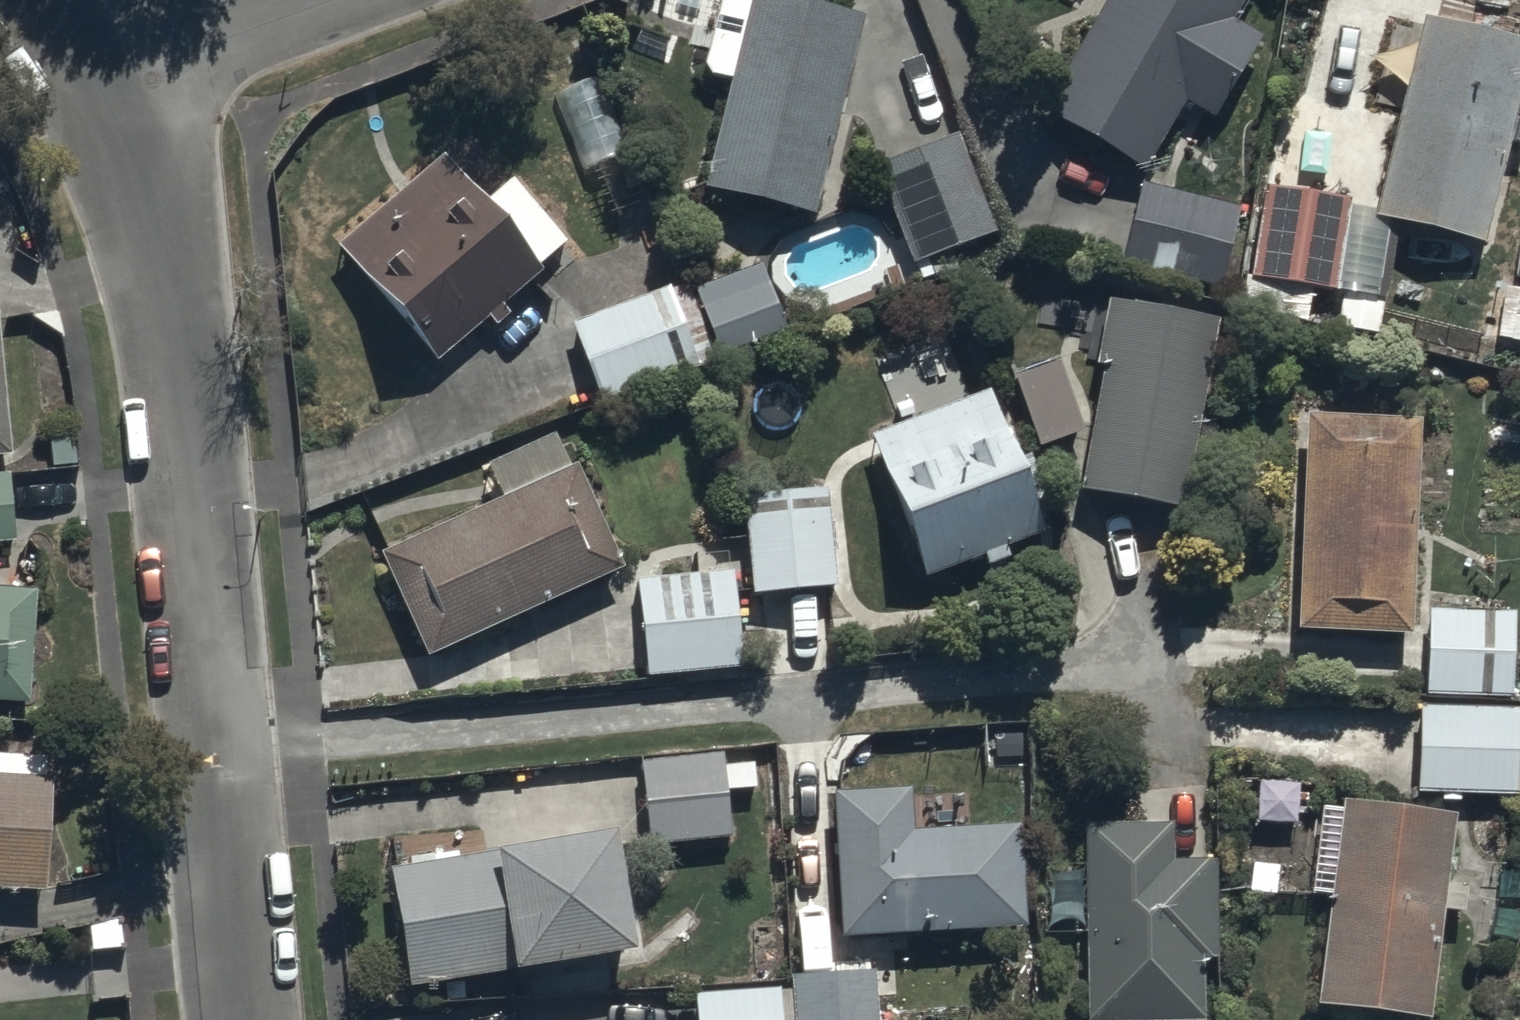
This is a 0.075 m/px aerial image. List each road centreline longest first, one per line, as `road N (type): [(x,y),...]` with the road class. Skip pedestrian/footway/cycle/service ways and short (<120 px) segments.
road 1 (residential): [(113,65),(159,212),(186,391),(243,1019)]
road 2 (residential): [(113,65),(275,0)]

